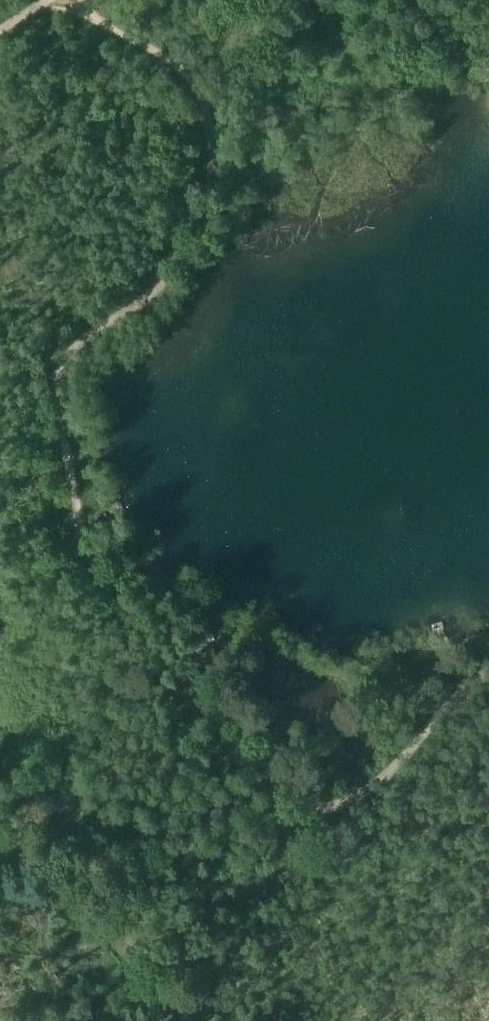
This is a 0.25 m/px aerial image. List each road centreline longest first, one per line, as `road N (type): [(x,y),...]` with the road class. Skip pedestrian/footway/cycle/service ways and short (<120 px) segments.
road 1 (track): [(235,748),(81,548),(57,375),(88,338),(154,292),(201,220),(211,140),(192,76)]
road 2 (track): [(488,671),(405,758),(342,804),(316,809),(278,796),(235,748)]
road 3 (track): [(192,76),(50,6)]
road 4 (track): [(0,832),(104,921)]
road 5 (track): [(104,921),(163,980),(177,1020)]

